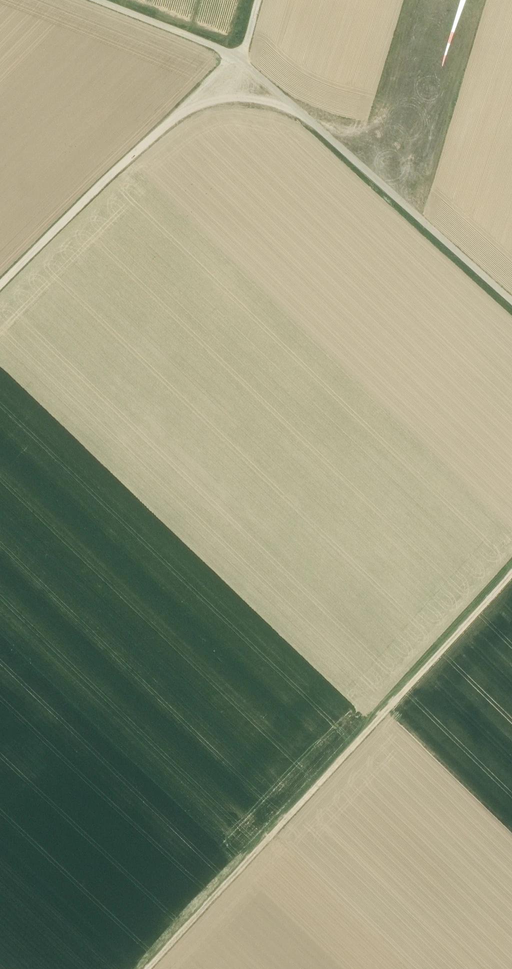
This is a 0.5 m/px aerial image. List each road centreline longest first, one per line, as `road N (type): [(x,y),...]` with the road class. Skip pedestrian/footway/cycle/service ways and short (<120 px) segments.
road 1 (track): [(511,574),(149,968)]
road 2 (track): [(99,0),(236,59),(511,303)]
road 3 (track): [(259,0),(236,59),(0,286)]

